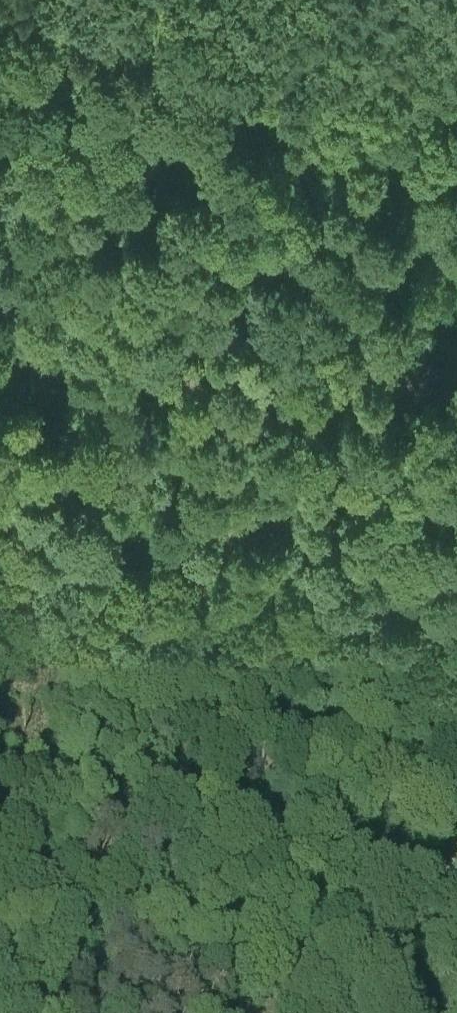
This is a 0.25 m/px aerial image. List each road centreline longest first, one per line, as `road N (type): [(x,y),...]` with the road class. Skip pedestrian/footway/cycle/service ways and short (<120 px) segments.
road 1 (track): [(0,326),(102,353),(221,362),(407,368),(456,356)]
road 2 (track): [(456,861),(351,1012)]

